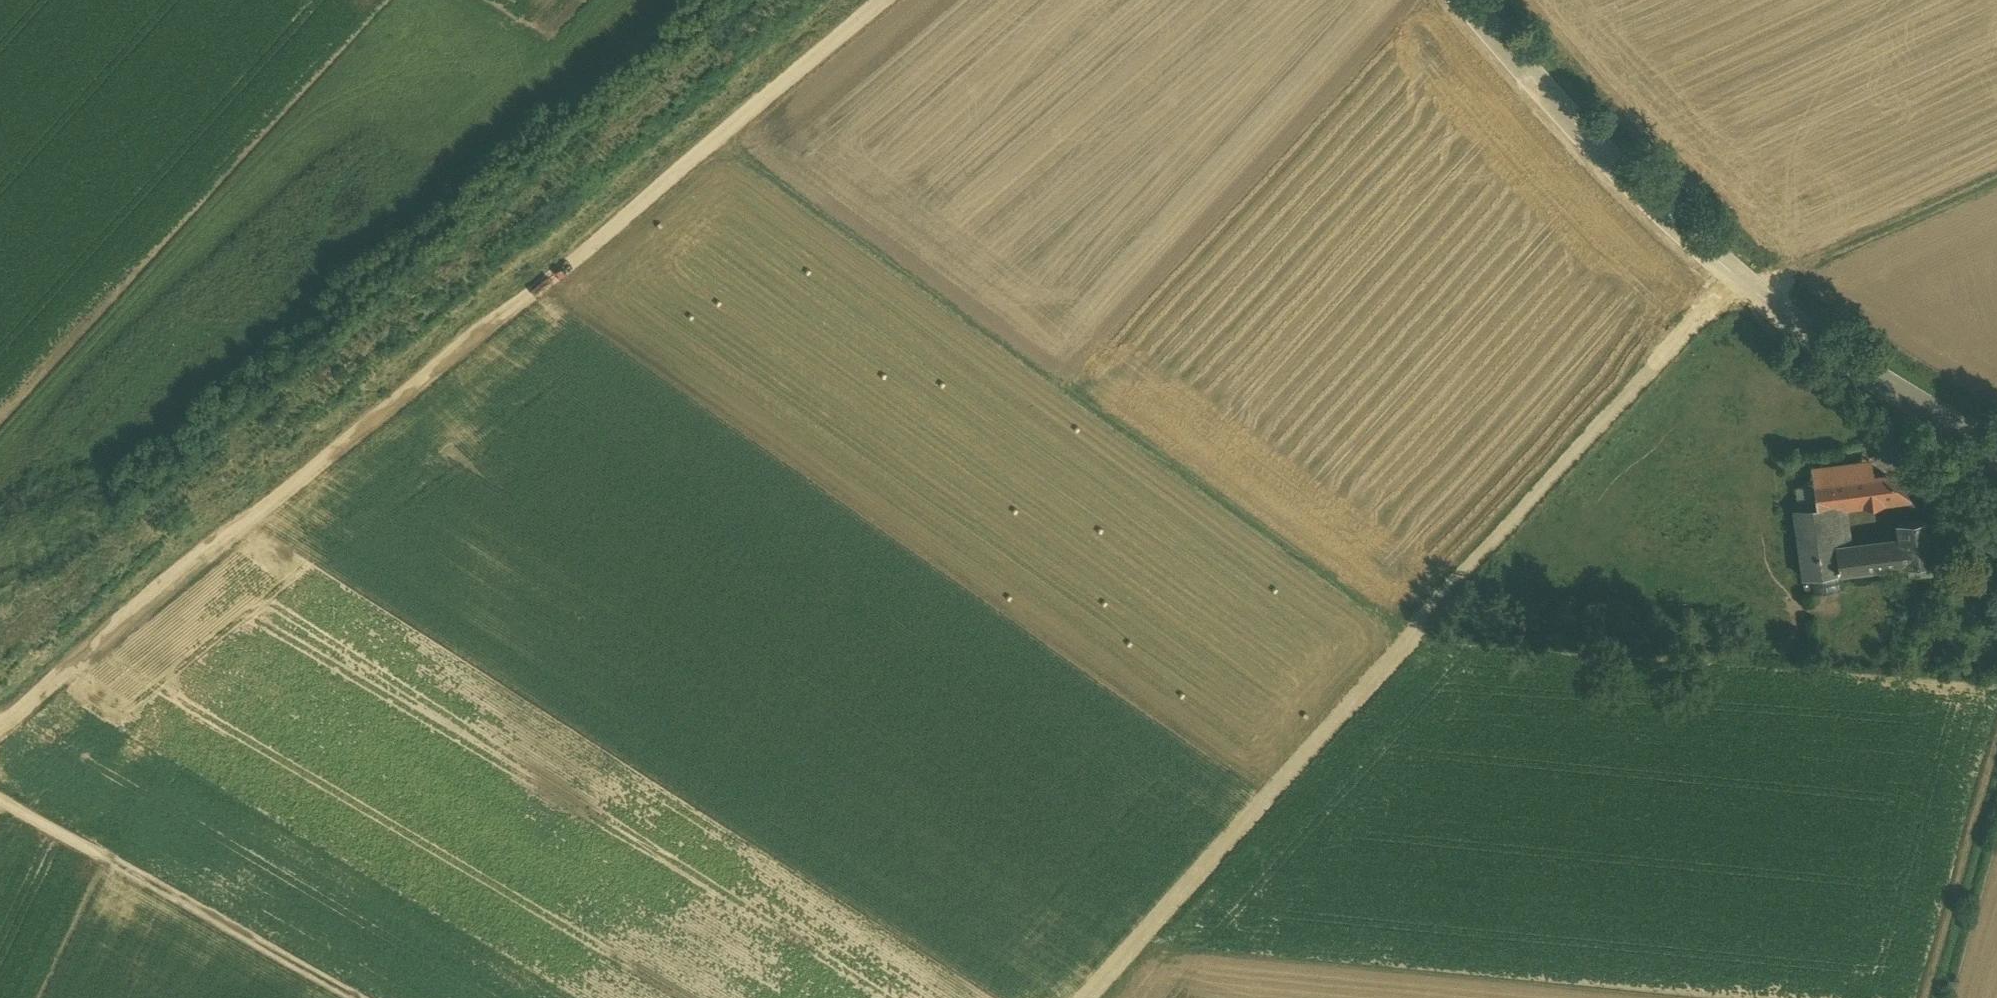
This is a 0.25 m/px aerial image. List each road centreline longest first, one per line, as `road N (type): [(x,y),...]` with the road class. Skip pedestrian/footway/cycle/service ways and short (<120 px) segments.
road 1 (track): [(1738,277),(1407,647),(1071,997)]
road 2 (track): [(722,138),(0,726)]
road 3 (track): [(722,138),(771,184),(1407,647)]
road 4 (tertiary): [(1464,0),(1622,176),(1779,315),(1873,379),(1996,448)]
road 5 (track): [(0,800),(350,997)]
road 6 (track): [(1996,735),(1920,997)]
road 7 (track): [(1755,292),(1798,264),(1996,182)]
road 8 (track): [(886,0),(722,138)]

